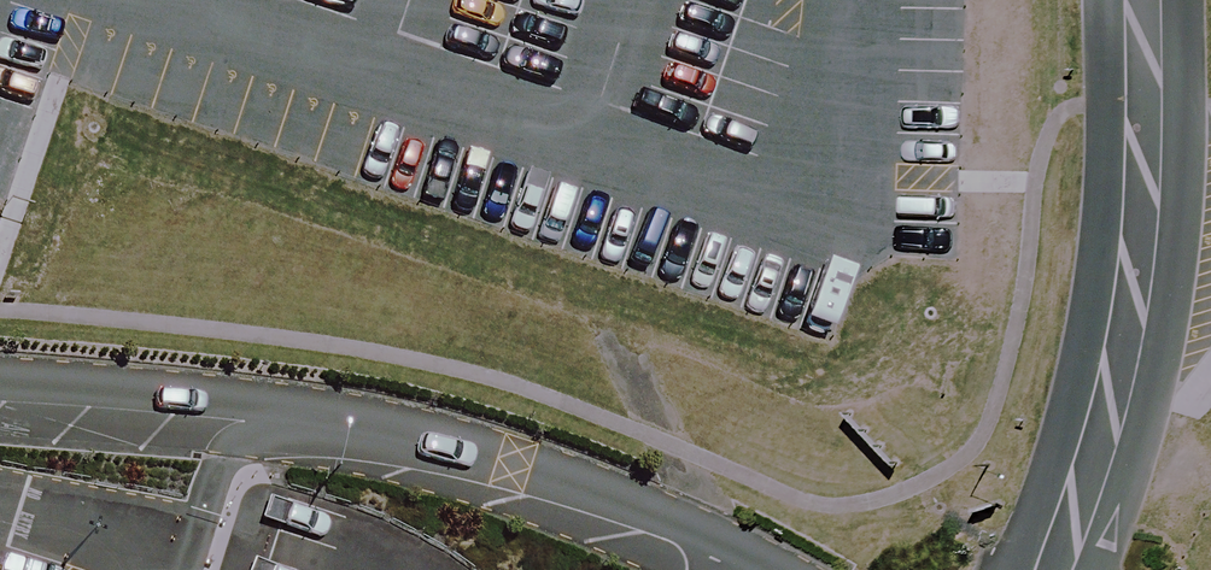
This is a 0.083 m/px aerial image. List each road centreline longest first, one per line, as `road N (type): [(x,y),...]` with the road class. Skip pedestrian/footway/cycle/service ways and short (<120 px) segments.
road 1 (unclassified): [(0,385),(152,395),(399,432),(606,492),(780,569)]
road 2 (track): [(593,269),(557,233),(0,18)]
road 3 (unclassified): [(1055,569),(1121,357),(1140,218),(1144,0)]

